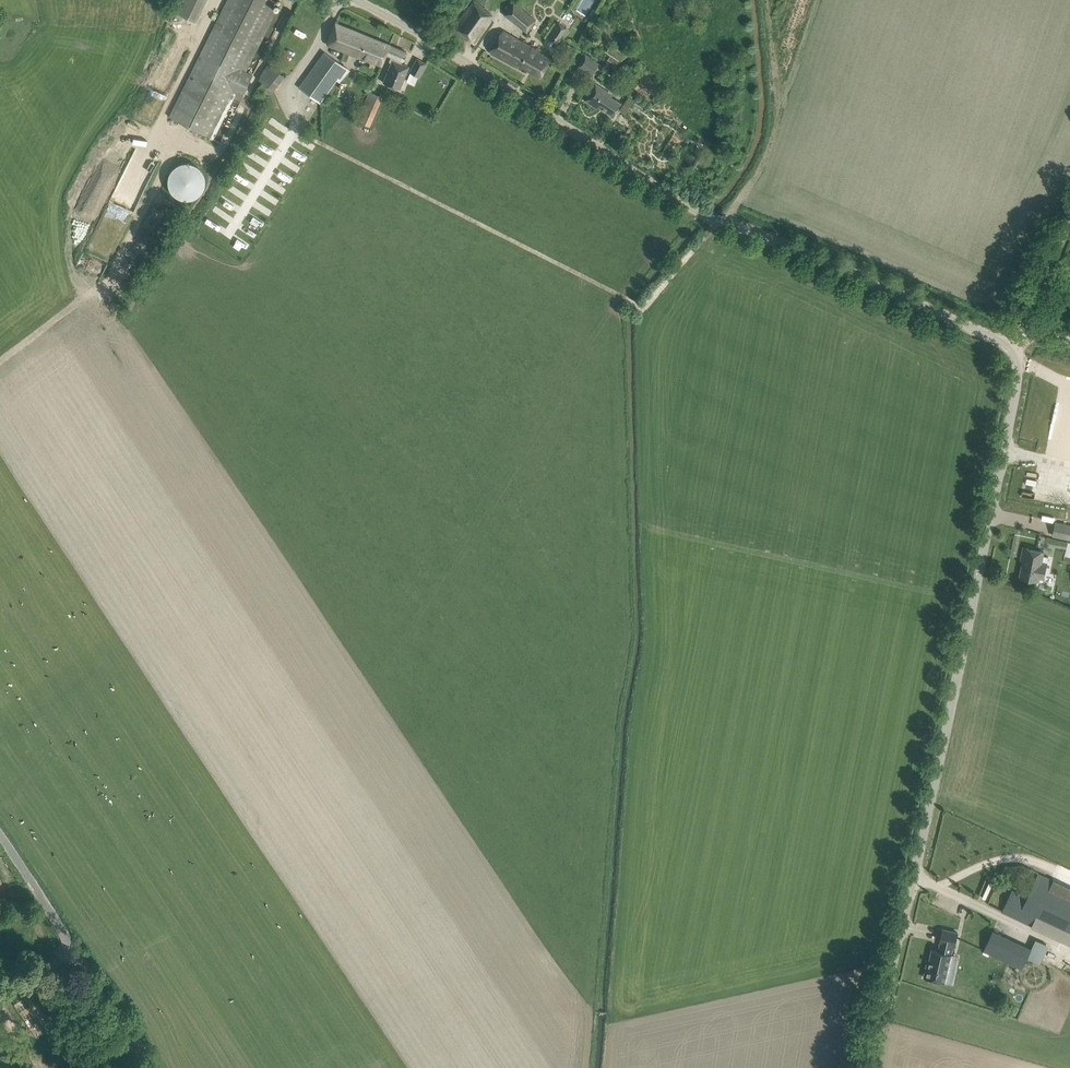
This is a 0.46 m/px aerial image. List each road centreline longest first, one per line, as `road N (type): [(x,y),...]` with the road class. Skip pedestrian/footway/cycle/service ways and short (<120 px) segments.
road 1 (unclassified): [(1018,340),(996,339),(705,215),(354,0)]
road 2 (unclassified): [(872,1067),(1000,471),(1018,340)]
road 3 (unclassified): [(150,1067),(72,946)]
road 4 (unclassified): [(0,835),(72,946)]
road 5 (unclassified): [(1069,221),(1018,340)]

